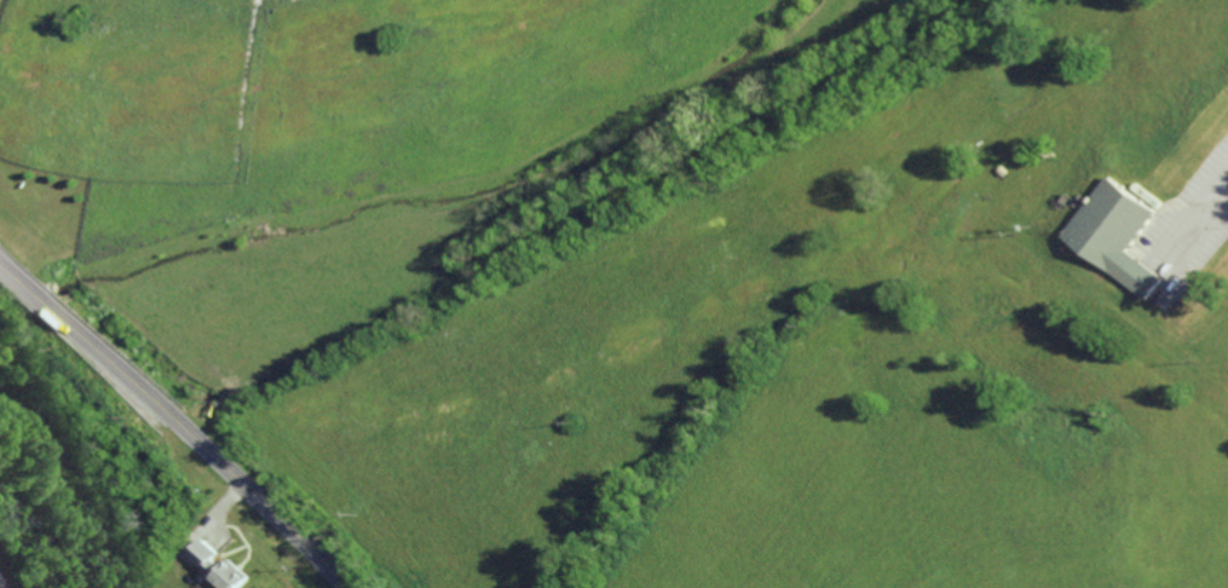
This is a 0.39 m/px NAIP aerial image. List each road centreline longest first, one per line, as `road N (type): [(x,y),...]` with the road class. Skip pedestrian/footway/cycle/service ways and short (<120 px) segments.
road 1 (primary): [(0,263),(194,434),(350,587)]

